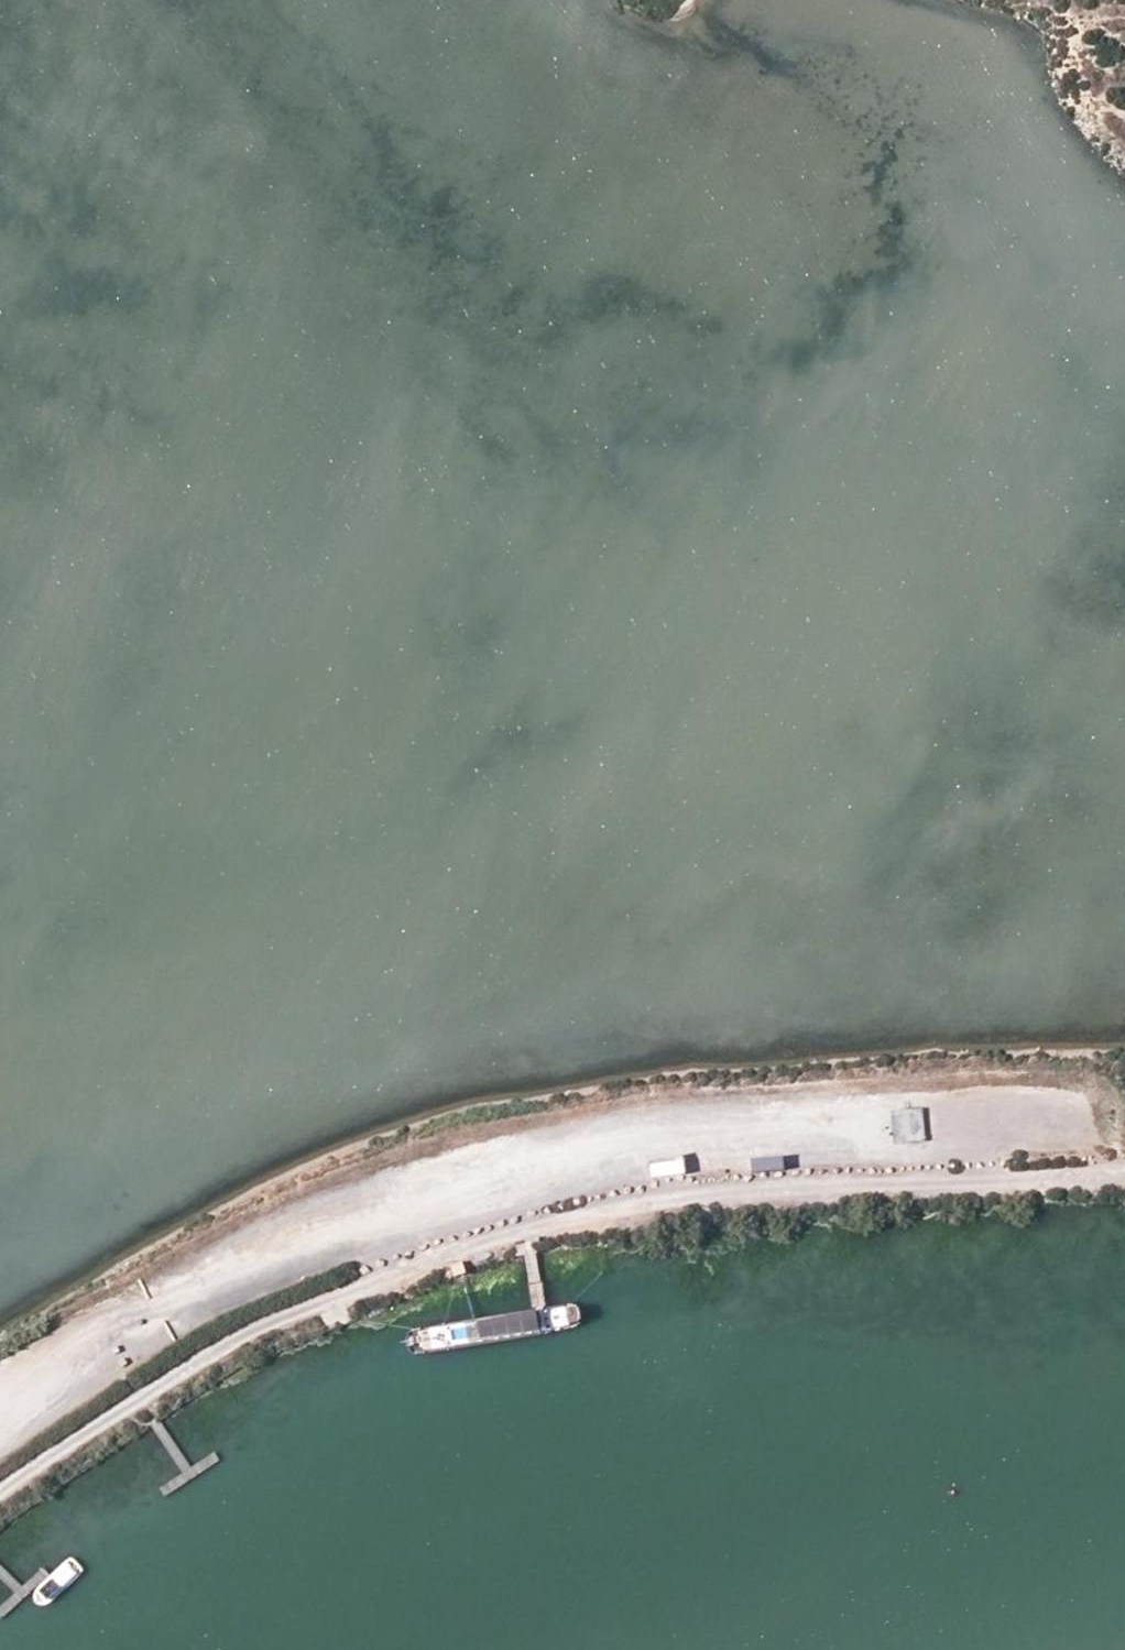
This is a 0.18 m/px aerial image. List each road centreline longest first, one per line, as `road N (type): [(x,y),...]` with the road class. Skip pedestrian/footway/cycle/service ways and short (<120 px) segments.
road 1 (track): [(1124,1170),(607,1205),(409,1257),(188,1360),(0,1513)]

